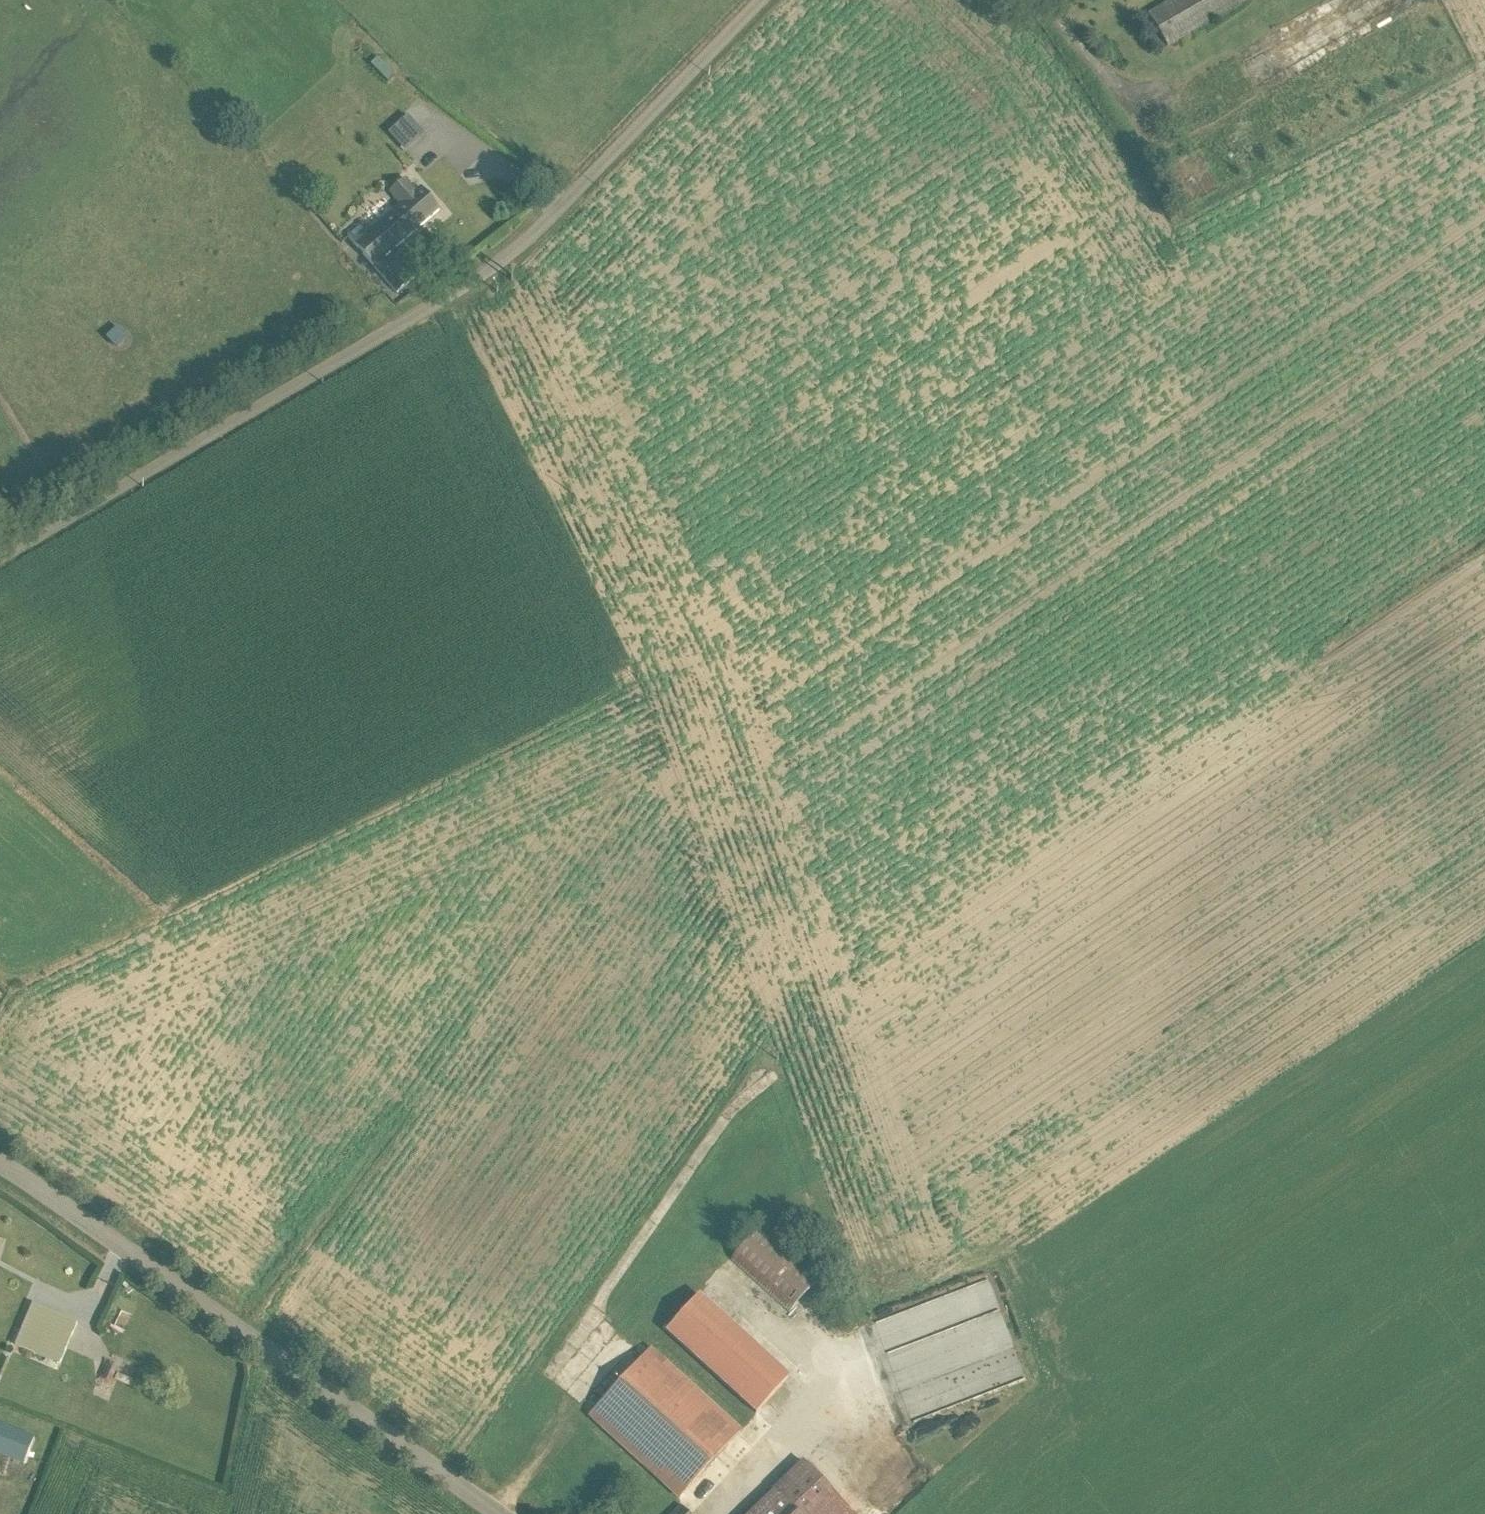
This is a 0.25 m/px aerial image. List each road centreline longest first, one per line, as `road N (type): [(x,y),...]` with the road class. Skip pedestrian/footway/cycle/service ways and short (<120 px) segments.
road 1 (unclassified): [(764,0),(527,242),(459,292),(0,556)]
road 2 (unclassified): [(0,1162),(497,1513)]

